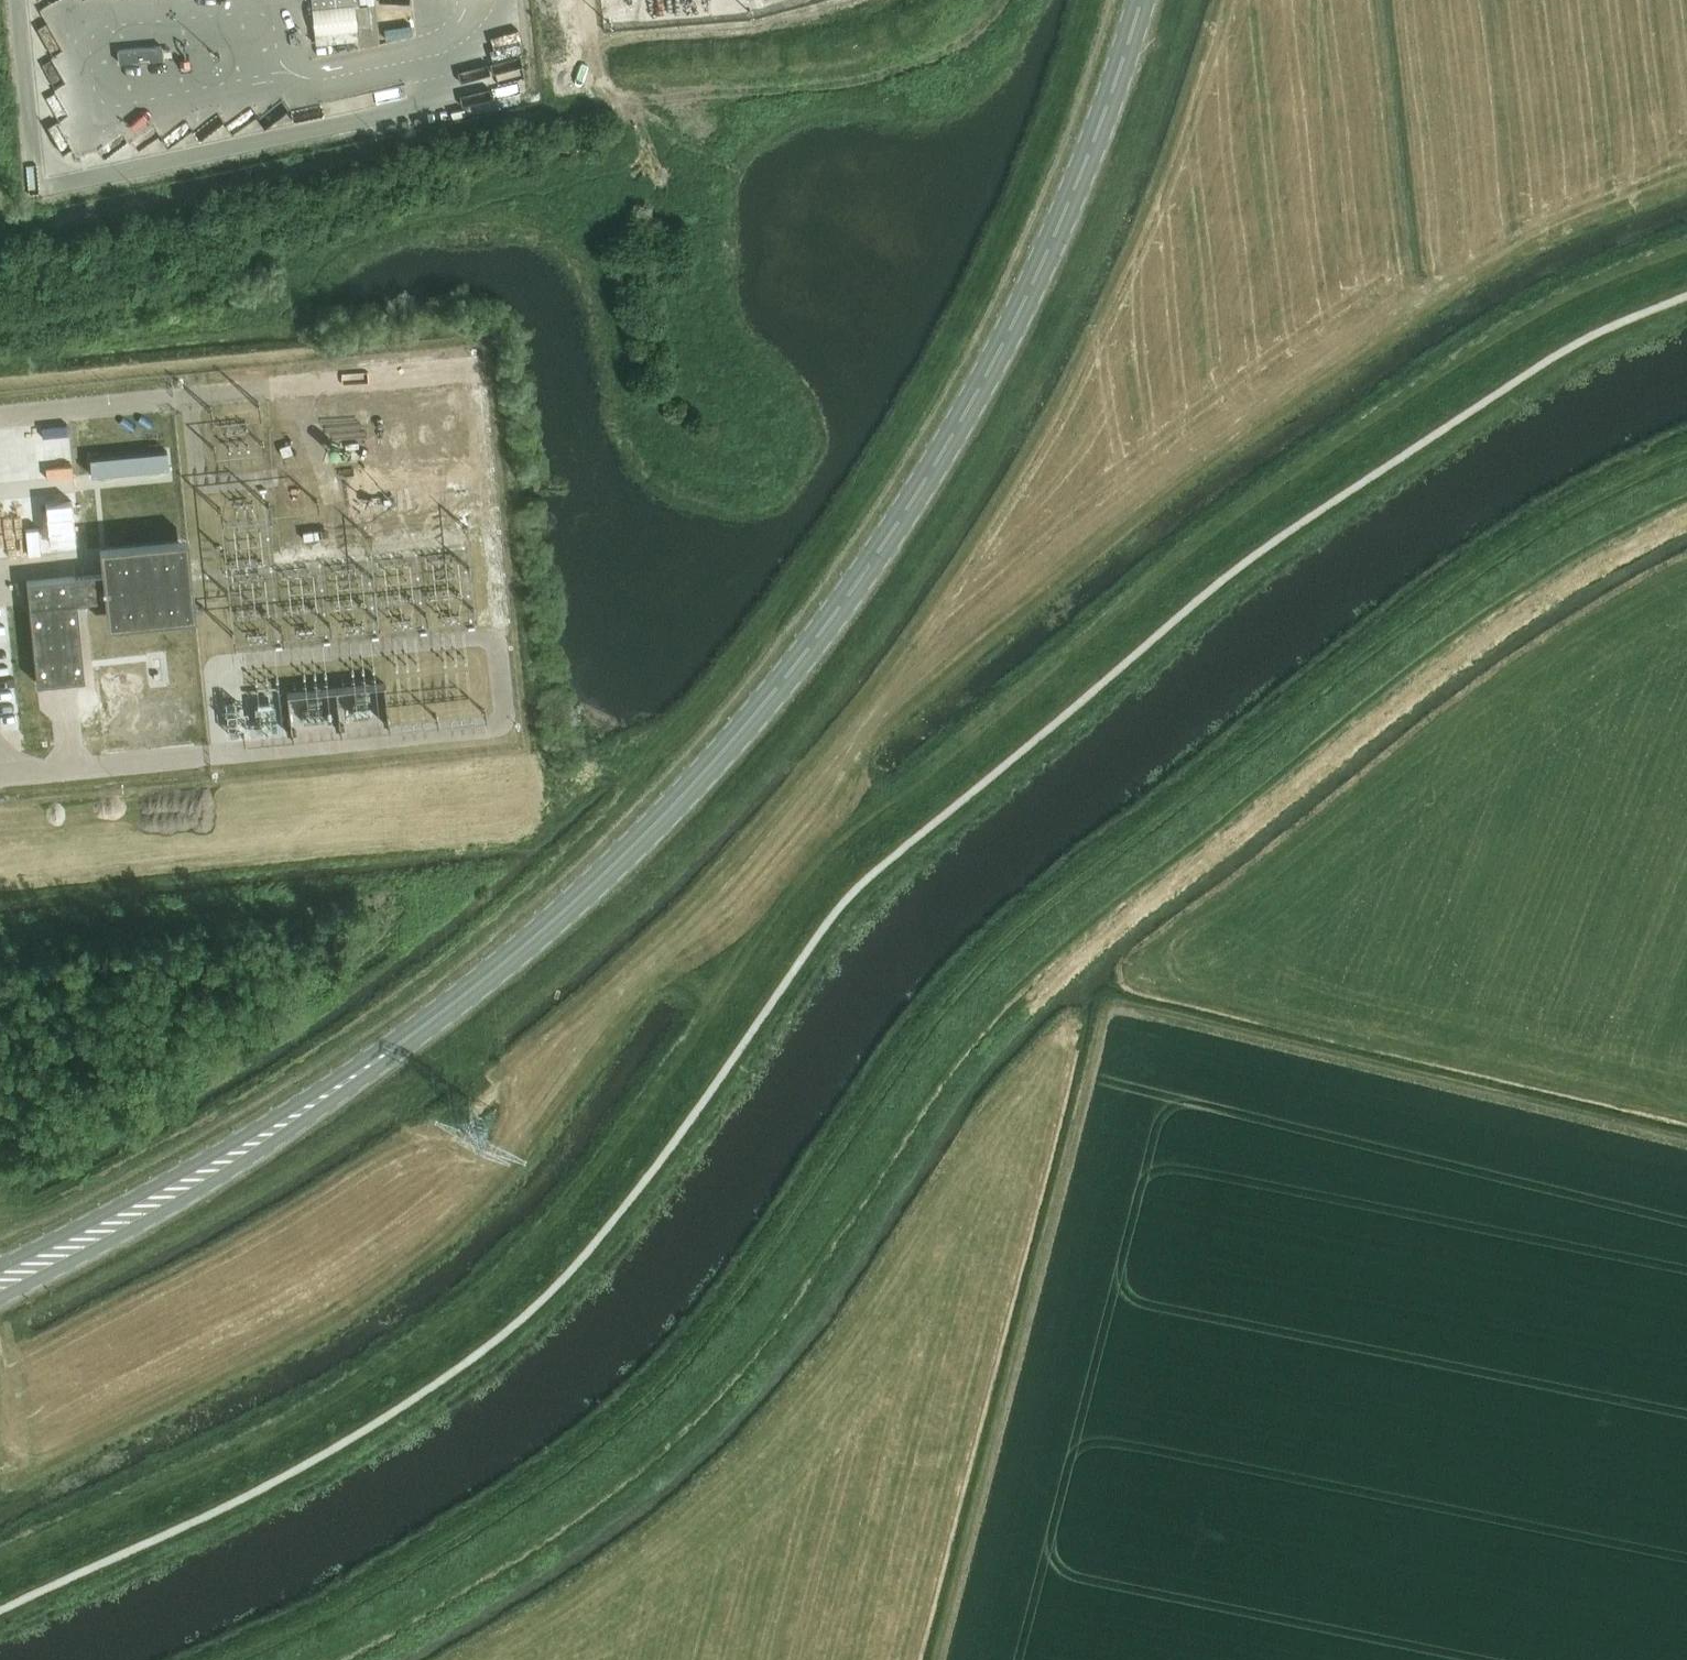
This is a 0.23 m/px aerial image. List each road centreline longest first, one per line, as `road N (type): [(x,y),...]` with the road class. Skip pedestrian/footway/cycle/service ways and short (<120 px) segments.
road 1 (primary): [(0,1282),(217,1166),(385,1055),(531,940),(719,756),(850,592),(978,390),(1054,237),(1142,0)]

